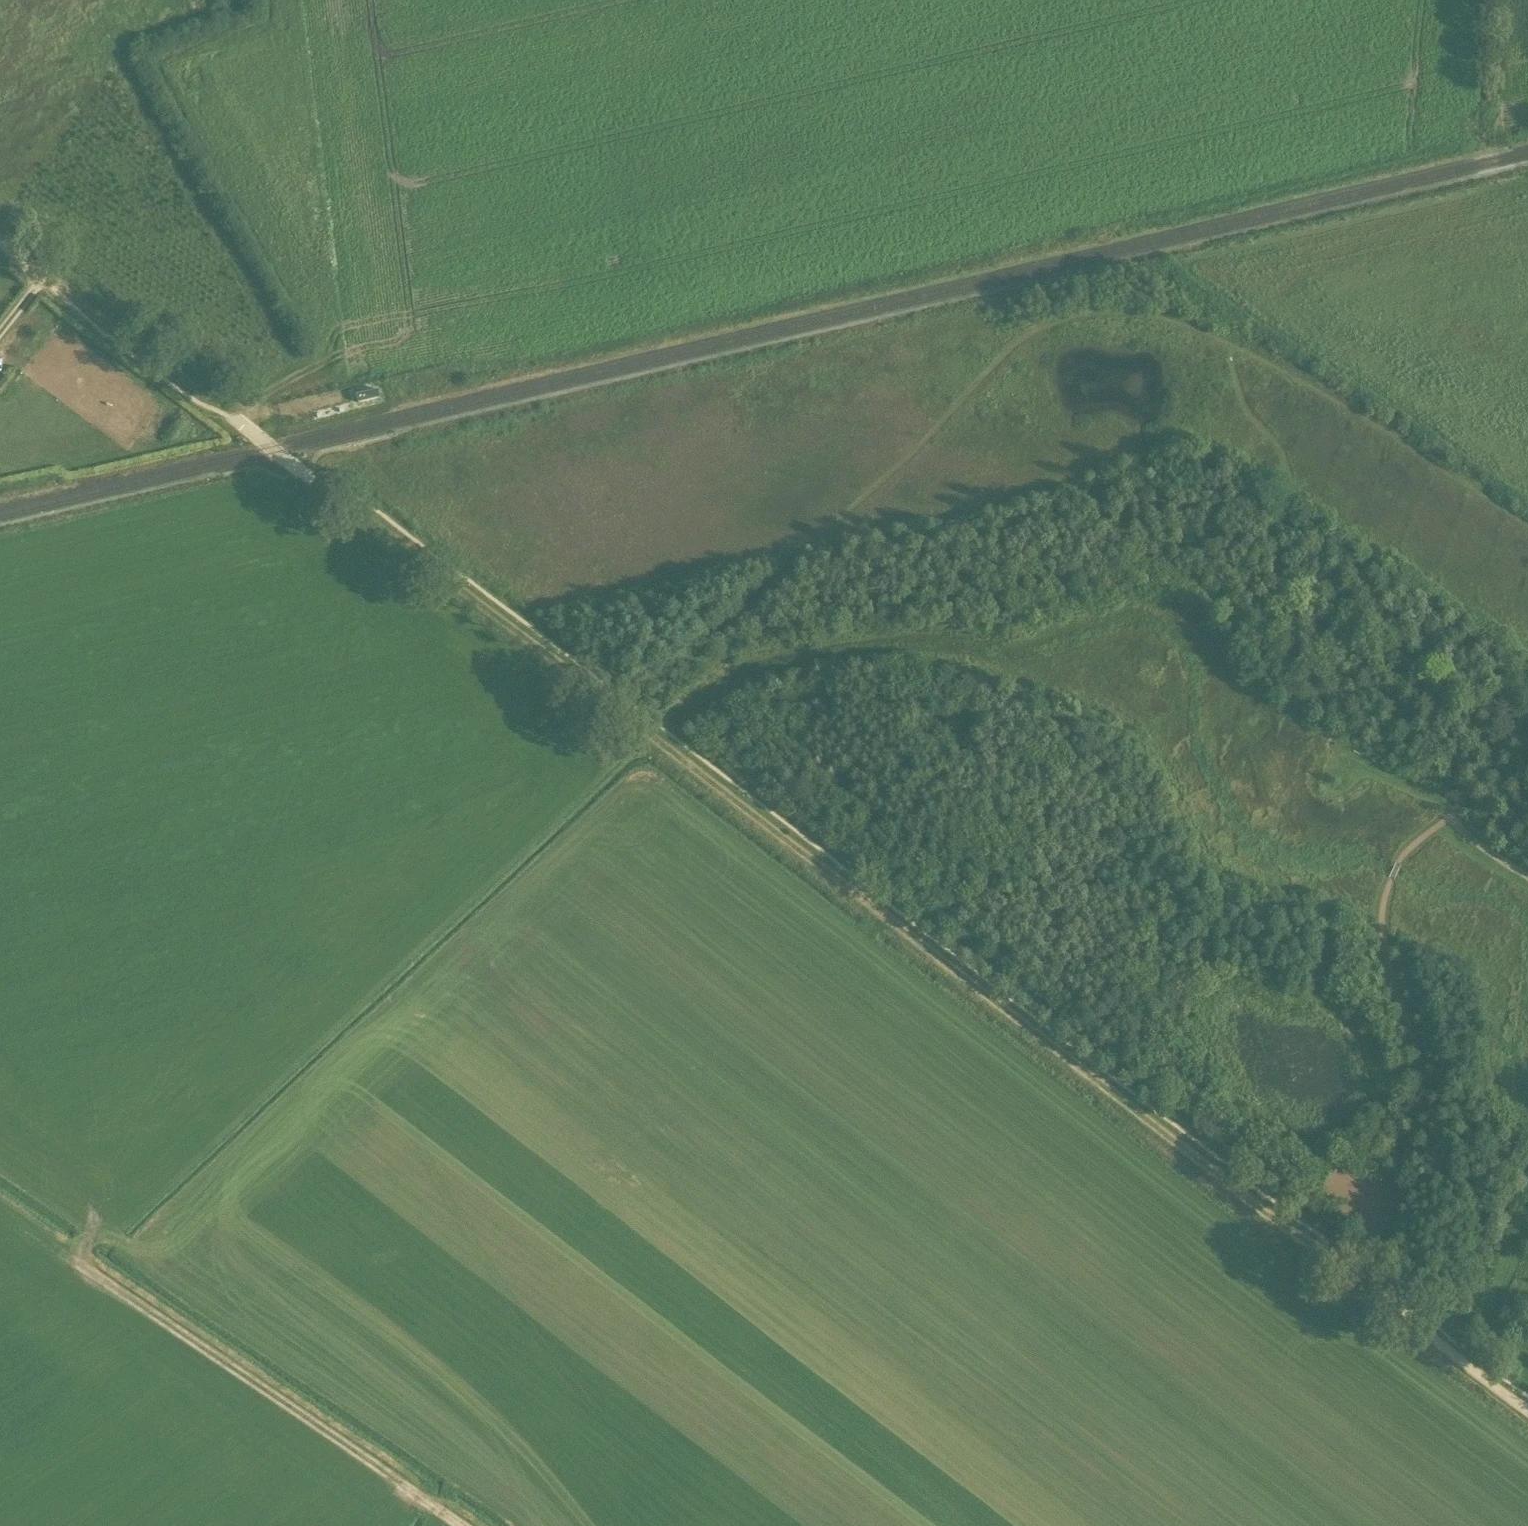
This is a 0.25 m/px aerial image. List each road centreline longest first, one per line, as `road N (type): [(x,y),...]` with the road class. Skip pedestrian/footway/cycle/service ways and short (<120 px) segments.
road 1 (track): [(0,238),(1349,1265)]
road 2 (track): [(1349,1265),(1527,1404)]

